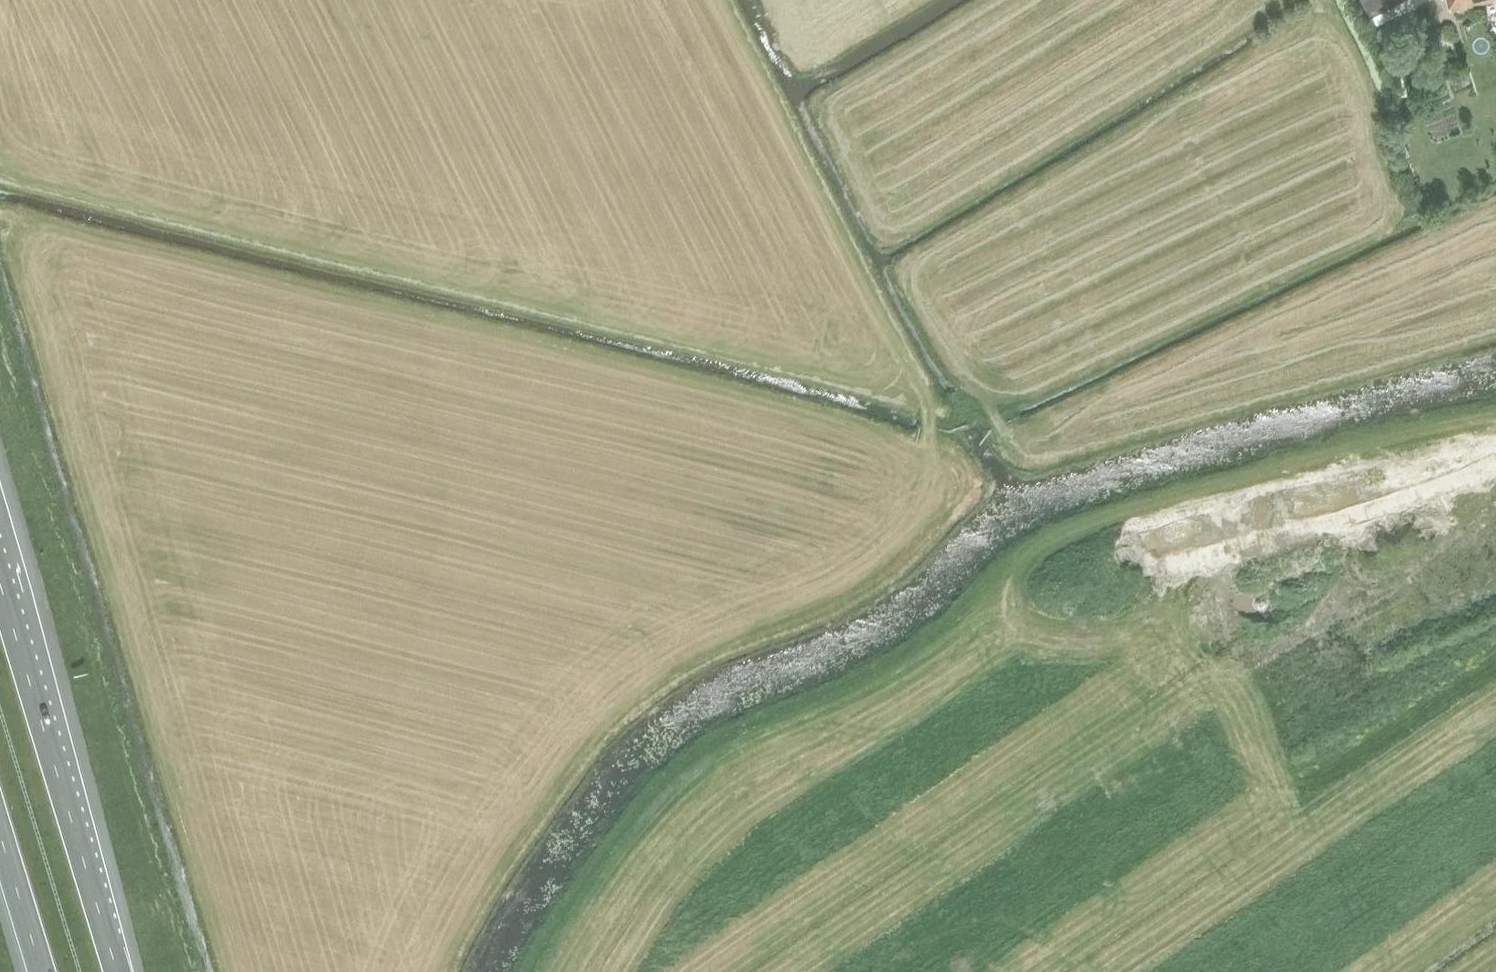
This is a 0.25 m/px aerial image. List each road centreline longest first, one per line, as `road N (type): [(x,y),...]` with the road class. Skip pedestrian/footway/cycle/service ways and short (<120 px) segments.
road 1 (motorway): [(118,971),(0,578)]
road 2 (motorway): [(0,834),(42,971)]

